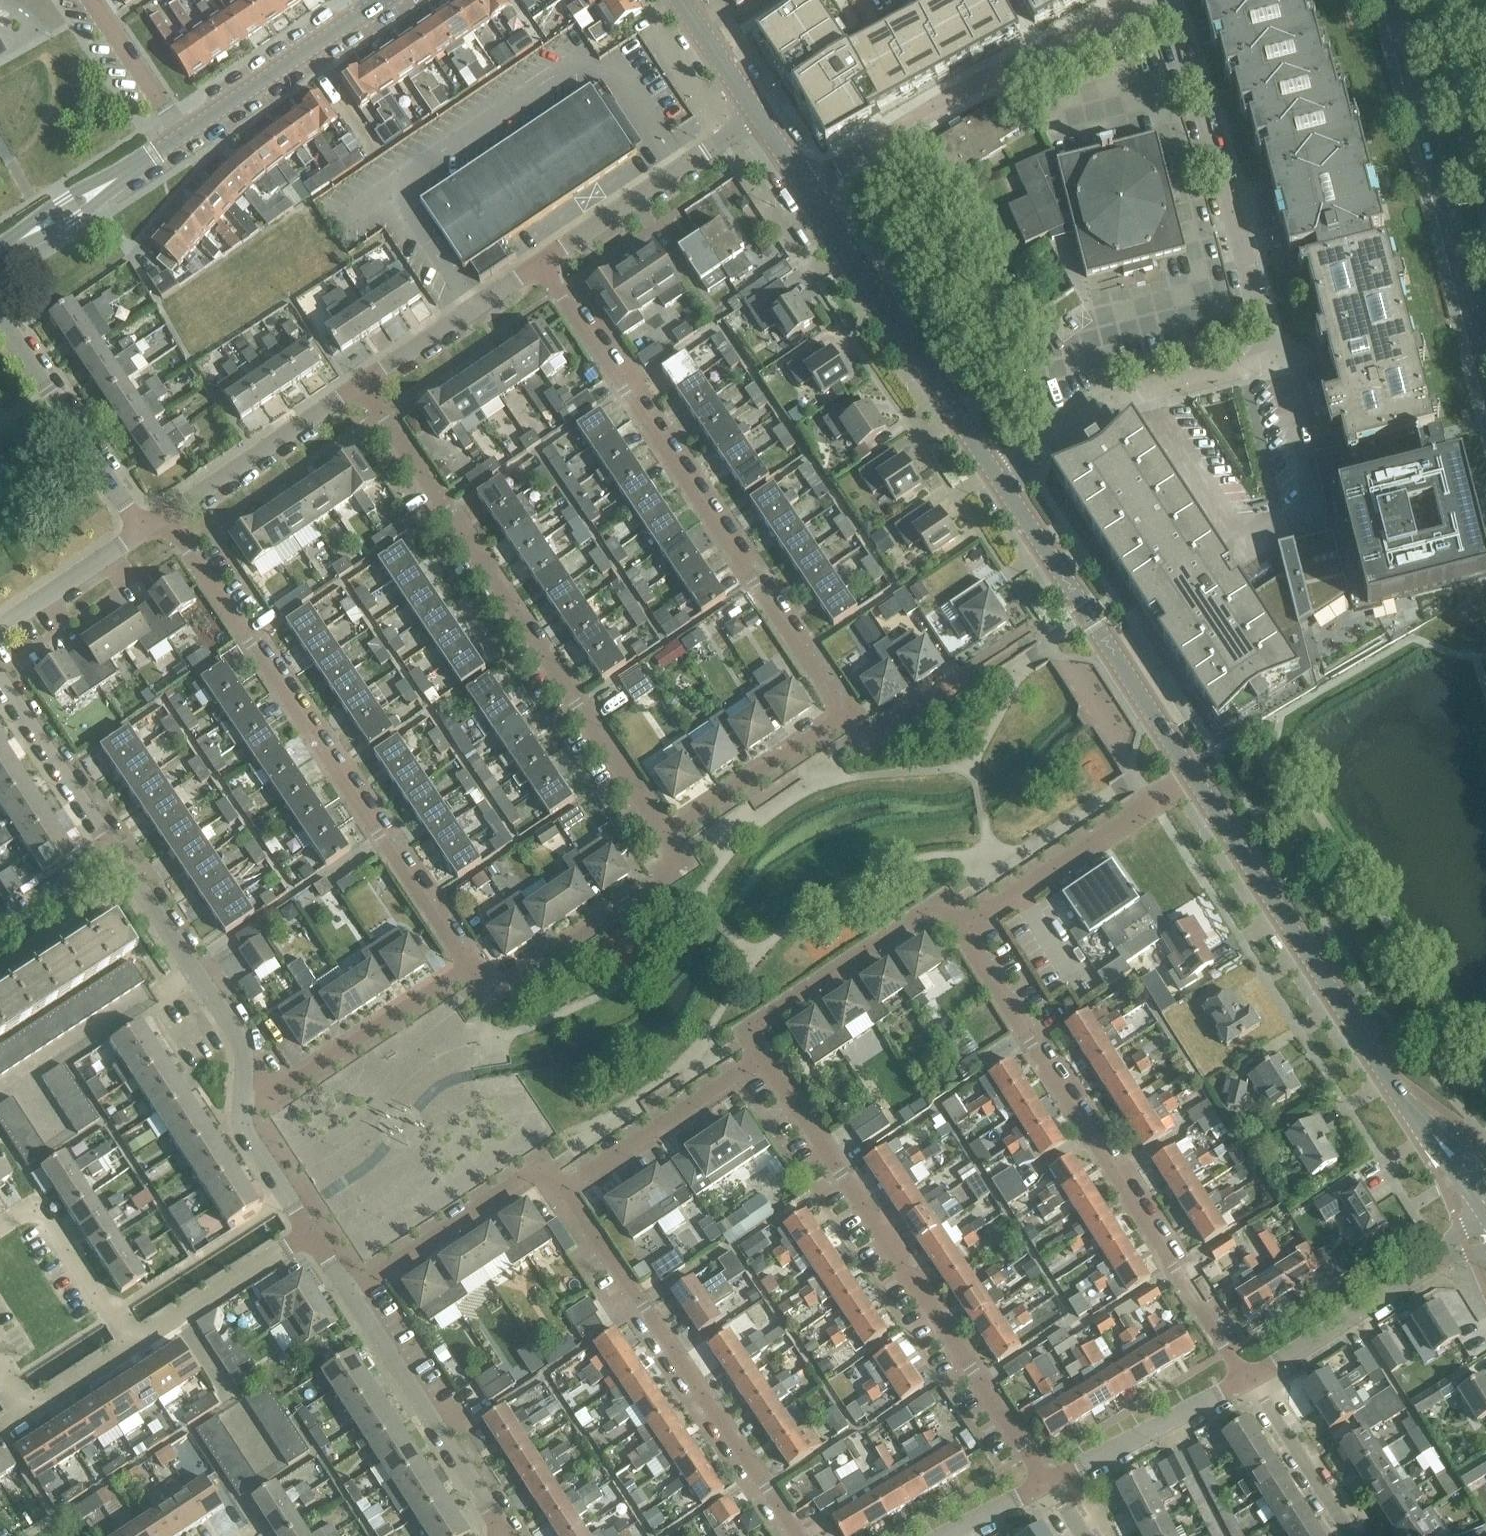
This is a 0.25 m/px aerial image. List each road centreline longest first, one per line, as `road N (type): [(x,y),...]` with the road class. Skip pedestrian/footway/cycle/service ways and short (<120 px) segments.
road 1 (residential): [(996,477),(1116,400),(1263,355),(1223,175),(1164,0)]
road 2 (residential): [(843,716),(540,263)]
road 3 (residential): [(467,968),(164,516)]
road 4 (residential): [(362,384),(666,834)]
road 5 (residential): [(1248,1378),(960,930)]
road 6 (residential): [(1047,1482),(762,1057)]
road 7 (residential): [(565,1188),(798,1535)]
road 8 (tertiary): [(1418,1119),(1194,778)]
road 9 (residential): [(804,187),(964,91),(1144,0)]
road 10 (tertiary): [(1194,778),(996,477)]
road 11 (secondary): [(1400,0),(1485,344)]
road 12 (tertiary): [(996,477),(804,187)]
road 13 (residential): [(666,834),(688,866),(489,999),(467,968)]
road 14 (residential): [(506,1535),(349,1293)]
road 15 (residential): [(242,1102),(238,1038),(117,855)]
road 16 (residential): [(960,930),(1194,778)]
road 17 (residential): [(349,1293),(547,1162),(565,1188)]
road 18 (residential): [(744,1030),(932,904),(945,907),(960,930)]
road 19 (residential): [(242,1102),(269,1099),(467,968)]
road 20 (residential): [(540,263),(757,114)]
road 21 (residential): [(1465,1243),(1248,1378)]
road 22 (residential): [(143,529),(0,318)]
road 23 (residential): [(843,716),(865,748),(1038,622)]
road 24 (residential): [(164,516),(362,384)]
road 25 (tertiary): [(181,136),(377,3)]
road 26 (residential): [(762,1057),(565,1188)]
road 27 (residential): [(1248,1378),(1047,1482)]
road 28 (residential): [(0,1234),(39,1209),(136,1352)]
road 29 (residential): [(362,384),(540,263)]
road 30 (tertiary): [(0,252),(181,136)]
road 31 (residential): [(666,834),(843,716)]
road 32 (secondary): [(1485,203),(1434,0)]
road 33 (residential): [(117,855),(0,683)]
road 34 (residential): [(1352,1535),(1248,1378)]
road 35 (residential): [(0,628),(143,529)]
road 36 (residential): [(181,136),(91,0)]
road 37 (residential): [(9,1382),(37,1413),(136,1352)]
road 38 (residential): [(182,1321),(309,1236)]
road 39 (residential): [(309,1236),(246,1134),(242,1102)]
road 40 (residential): [(0,934),(117,855)]
road 41 (tertiary): [(757,114),(679,0)]

